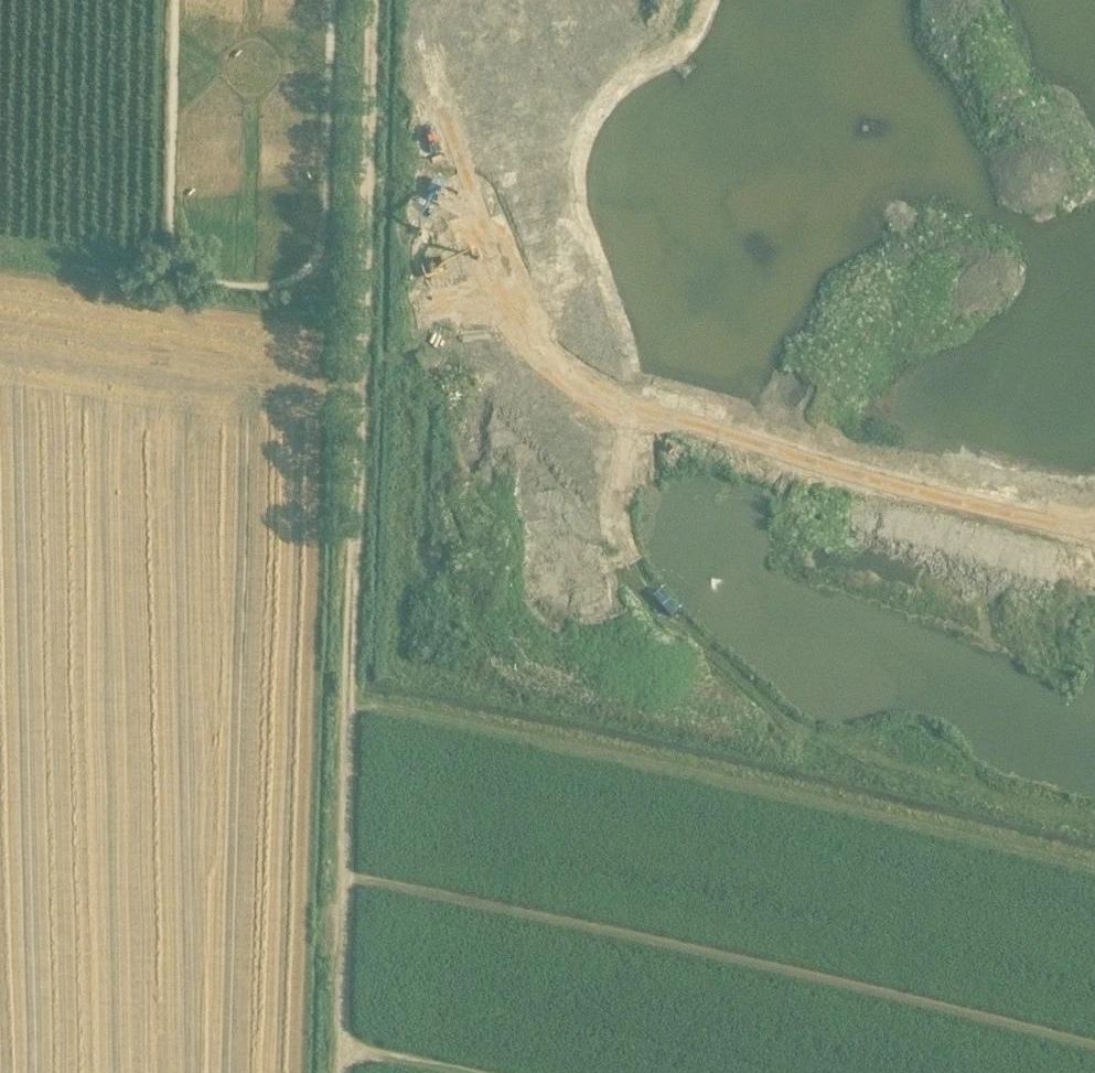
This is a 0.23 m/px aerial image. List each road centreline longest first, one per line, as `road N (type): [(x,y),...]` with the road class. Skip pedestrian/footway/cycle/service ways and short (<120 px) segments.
road 1 (track): [(365,351),(373,0)]

